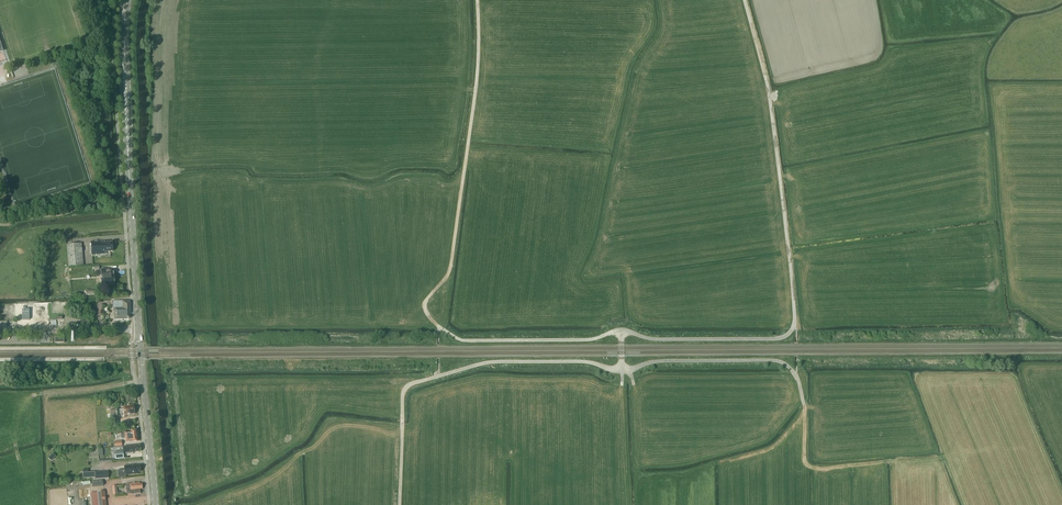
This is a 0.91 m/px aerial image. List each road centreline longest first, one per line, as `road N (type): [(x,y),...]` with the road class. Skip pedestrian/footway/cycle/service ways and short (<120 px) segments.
road 1 (primary): [(139,329),(126,0)]
road 2 (primary): [(156,504),(139,329)]
road 3 (unclassified): [(0,330),(139,329)]

